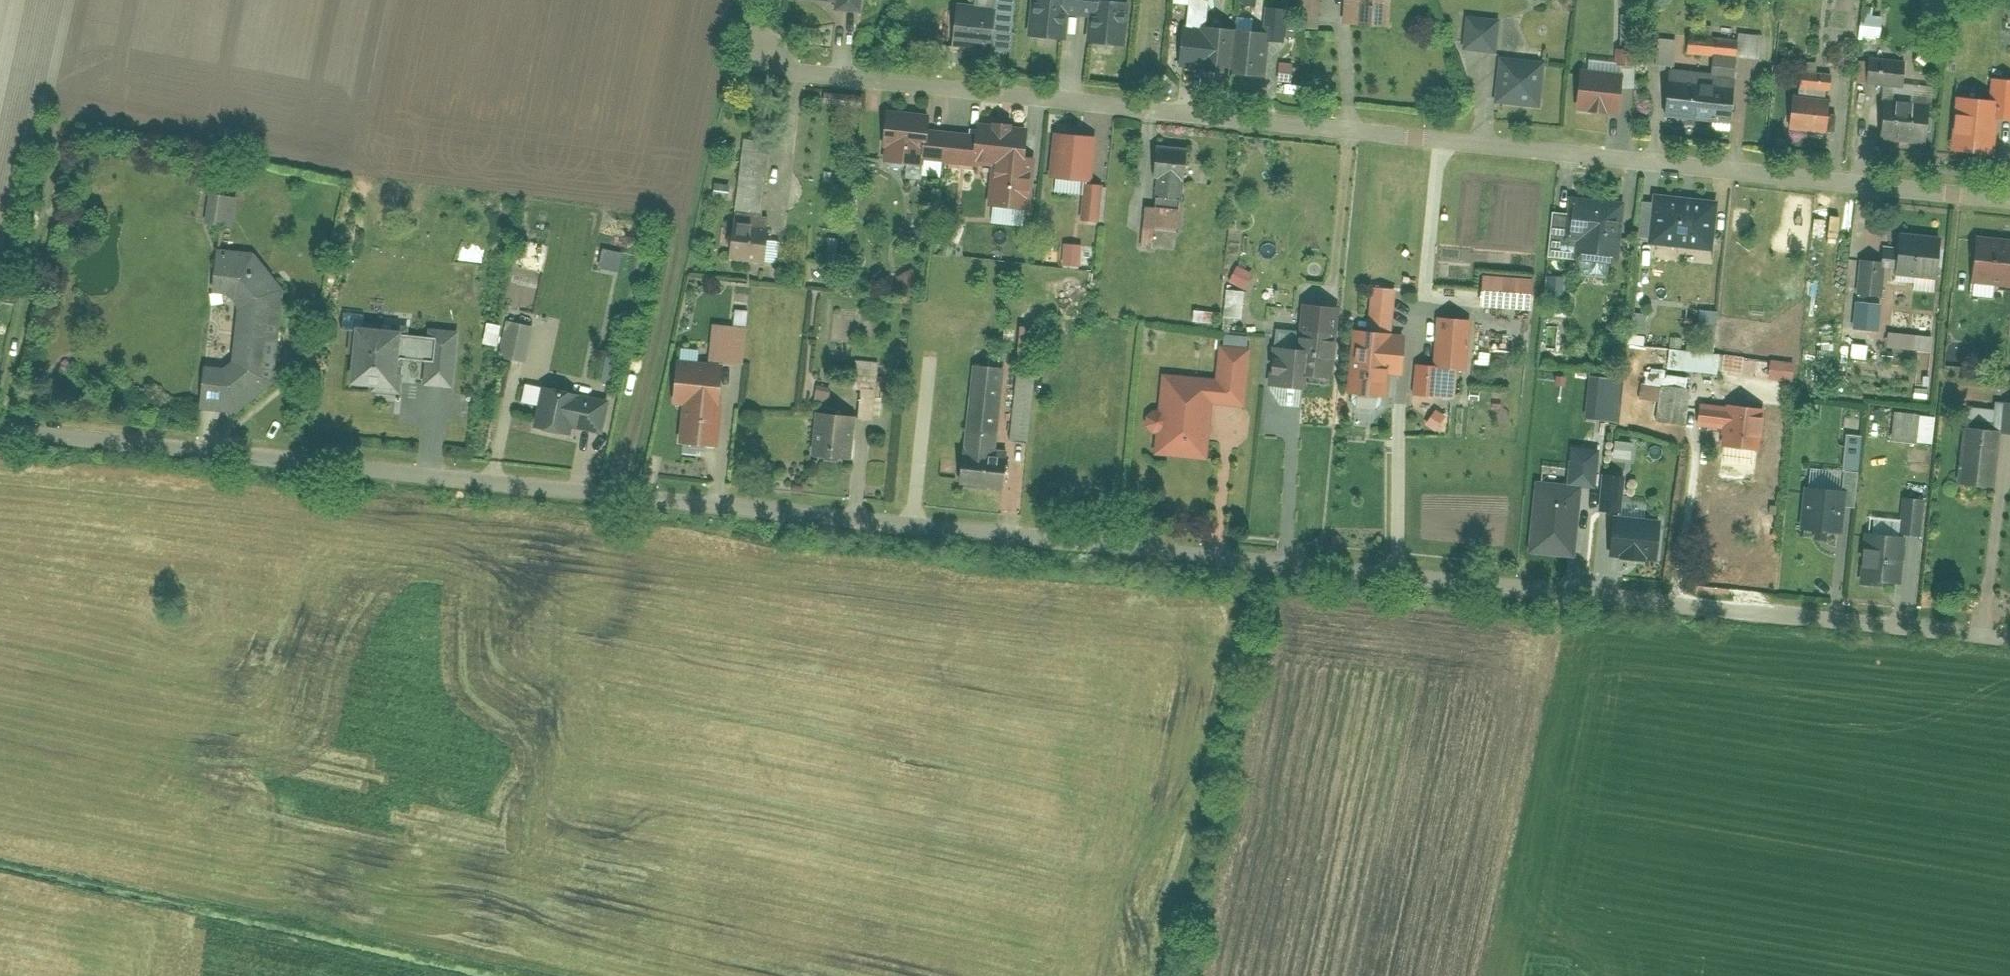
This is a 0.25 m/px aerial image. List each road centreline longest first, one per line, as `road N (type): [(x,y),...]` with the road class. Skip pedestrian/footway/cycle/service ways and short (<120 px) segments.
road 1 (unclassified): [(2009,637),(0,431)]
road 2 (residential): [(2009,201),(737,64)]

